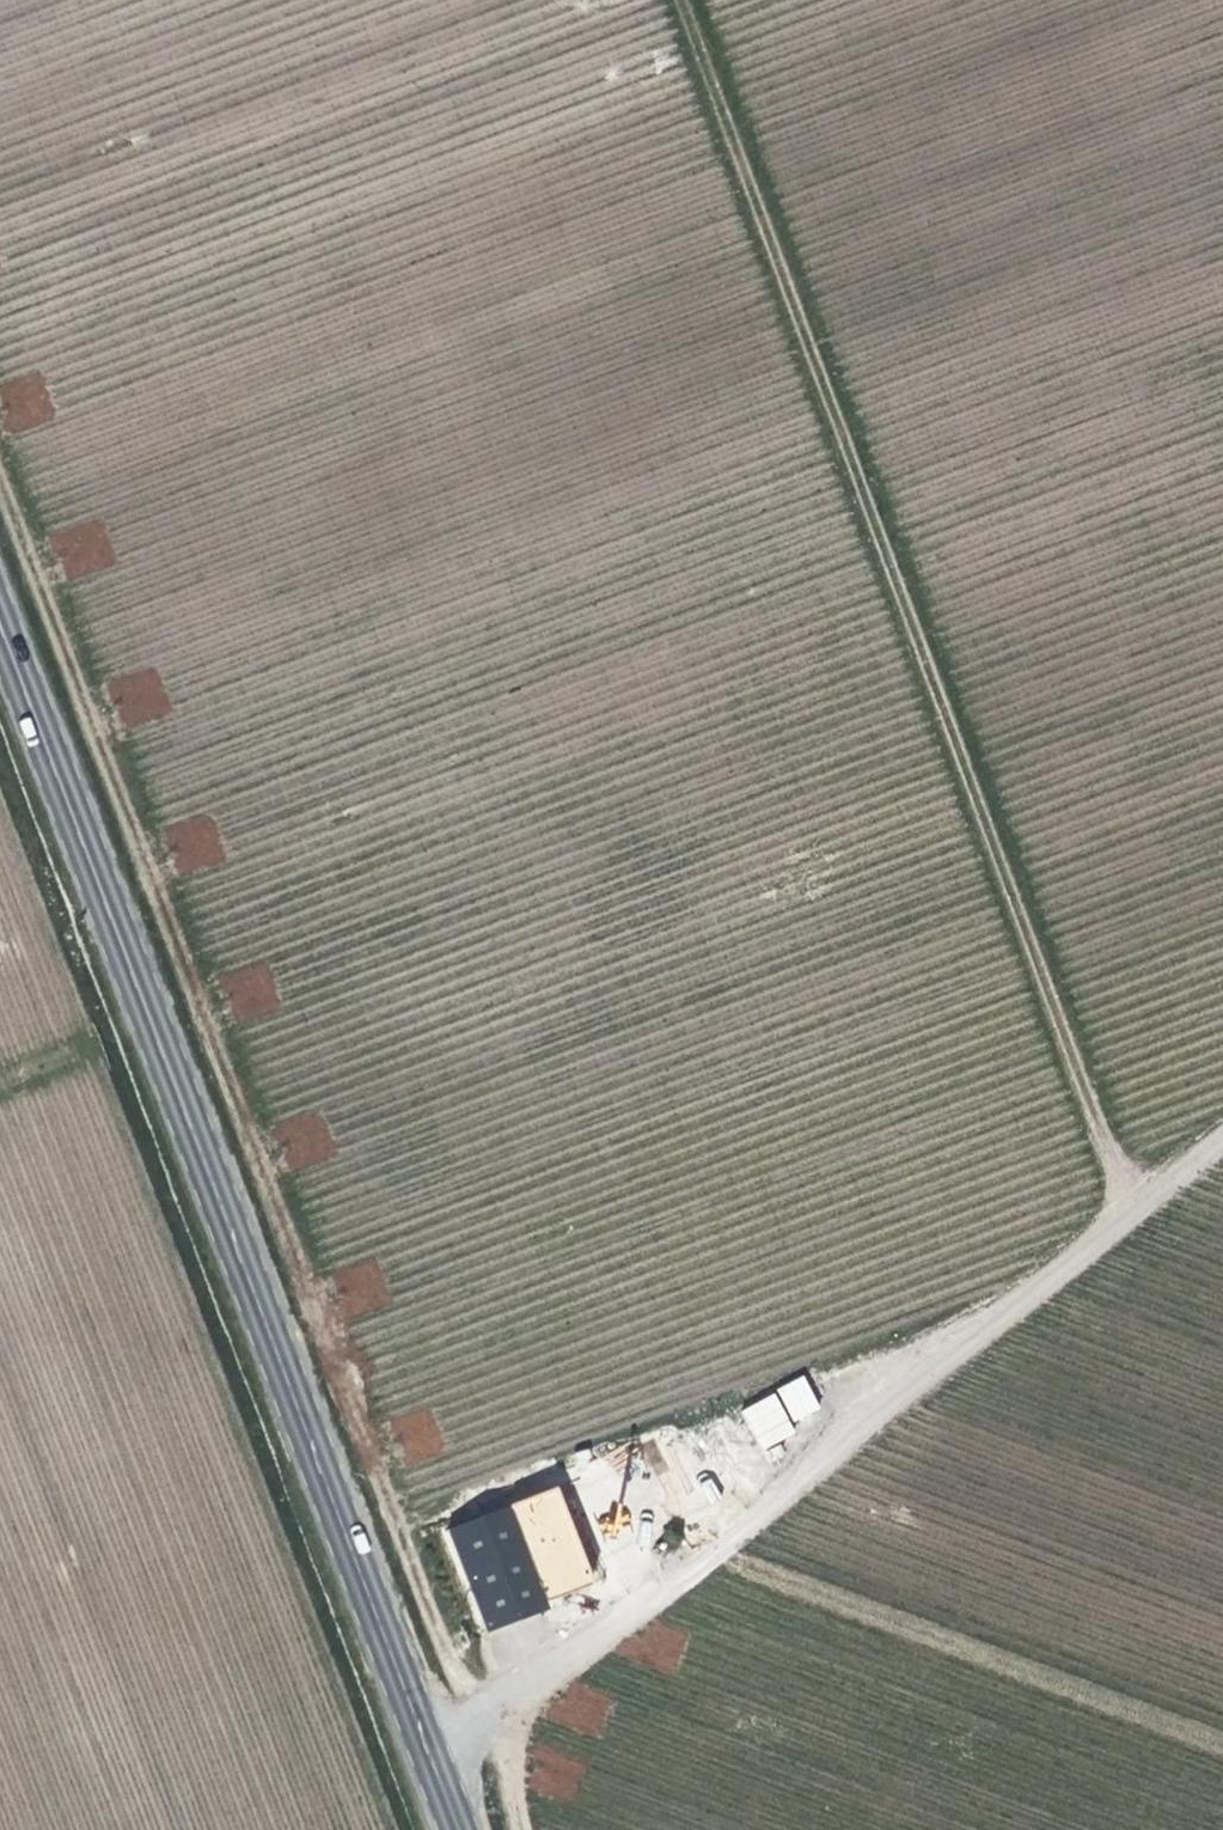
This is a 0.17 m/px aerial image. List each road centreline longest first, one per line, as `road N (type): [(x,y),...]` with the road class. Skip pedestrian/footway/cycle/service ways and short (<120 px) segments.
road 1 (secondary): [(0,626),(432,1761)]
road 2 (unclassified): [(1222,1138),(432,1761)]
road 3 (track): [(525,1829),(498,1704)]

